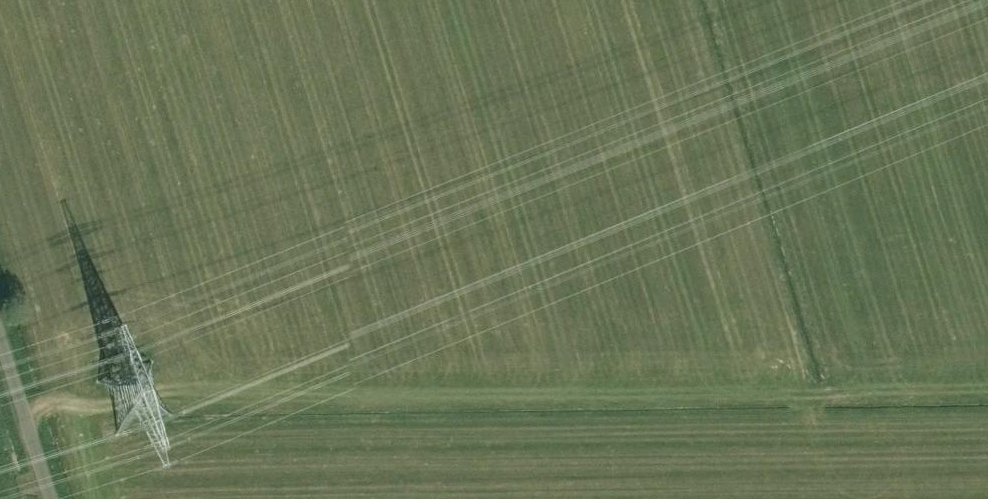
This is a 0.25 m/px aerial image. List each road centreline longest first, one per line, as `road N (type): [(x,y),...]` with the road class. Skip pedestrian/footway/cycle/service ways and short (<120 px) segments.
road 1 (unclassified): [(55,498),(0,322)]

